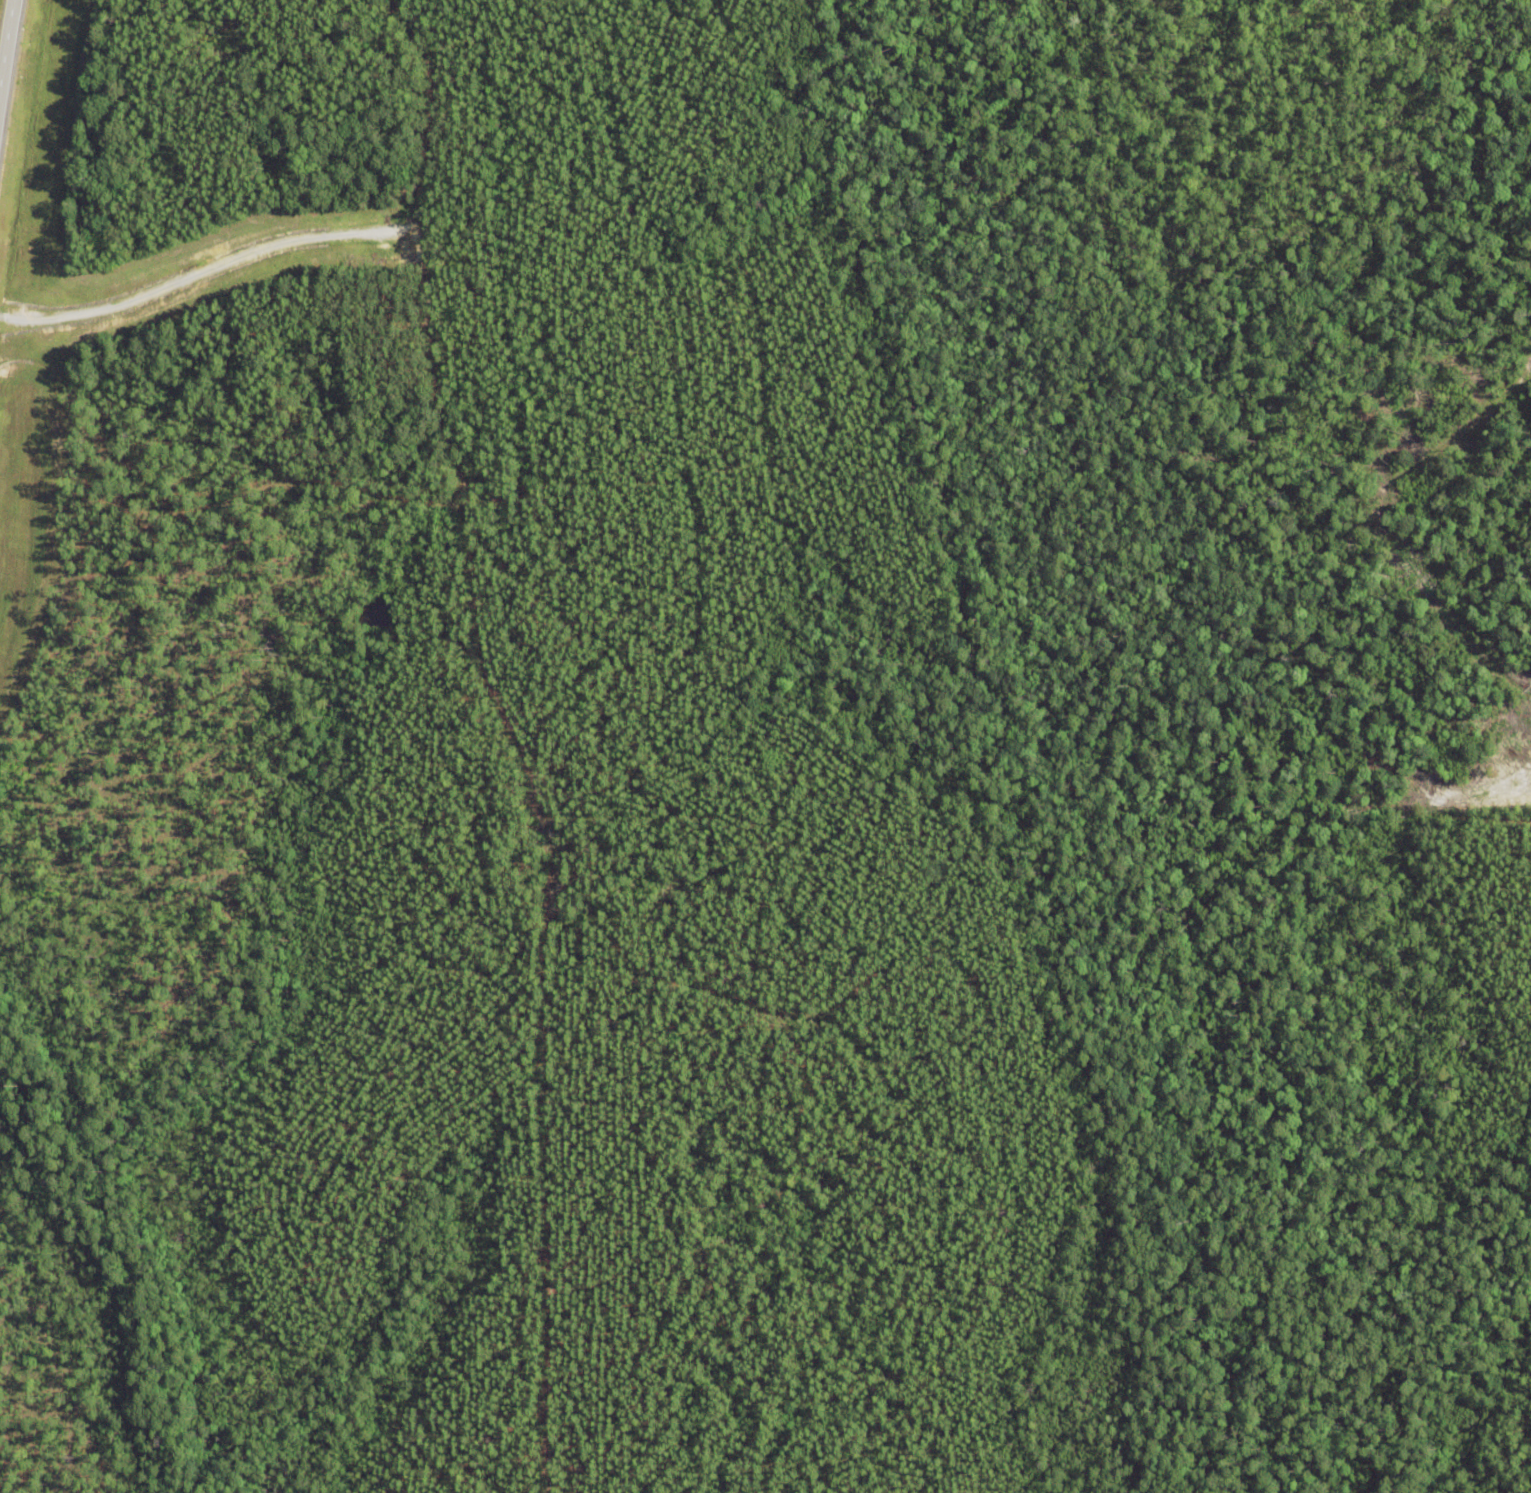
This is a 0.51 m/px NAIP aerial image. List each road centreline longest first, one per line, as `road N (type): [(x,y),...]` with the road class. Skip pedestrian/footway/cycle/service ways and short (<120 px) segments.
road 1 (track): [(551,1492),(554,875),(520,745),(484,663),(460,488),(430,370),(413,221),(430,141),(430,76),(395,0)]

